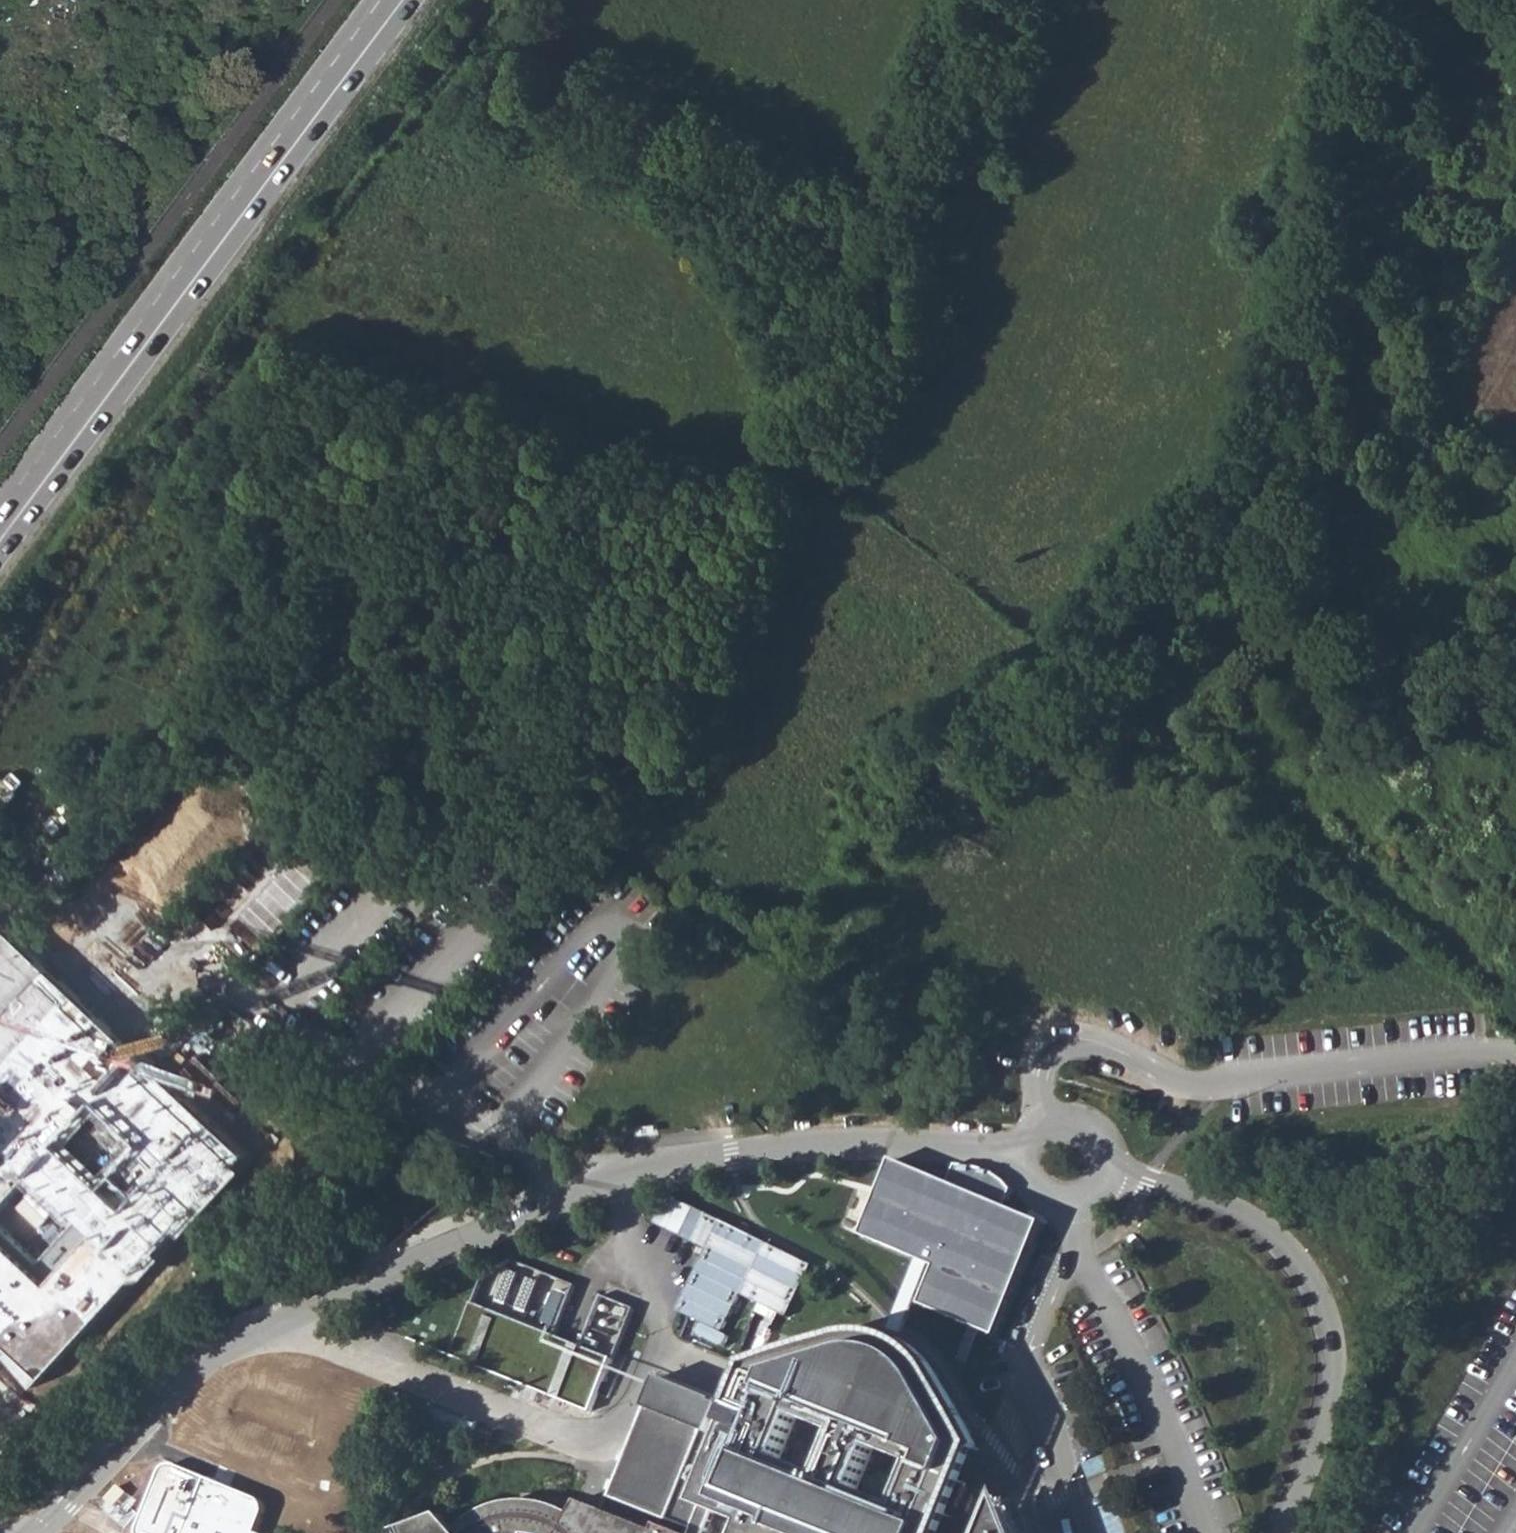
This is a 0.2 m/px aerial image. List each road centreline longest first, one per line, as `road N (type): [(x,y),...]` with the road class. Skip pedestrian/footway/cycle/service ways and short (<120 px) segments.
road 1 (residential): [(1283,1532),(1332,1372),(1332,1337),(1319,1303),(1285,1249),(1213,1205),(1133,1180),(984,1152),(890,1146),(705,1160),(648,1175),(427,1259),(212,1355),(44,1532)]
road 2 (secondary): [(404,0),(0,543)]

